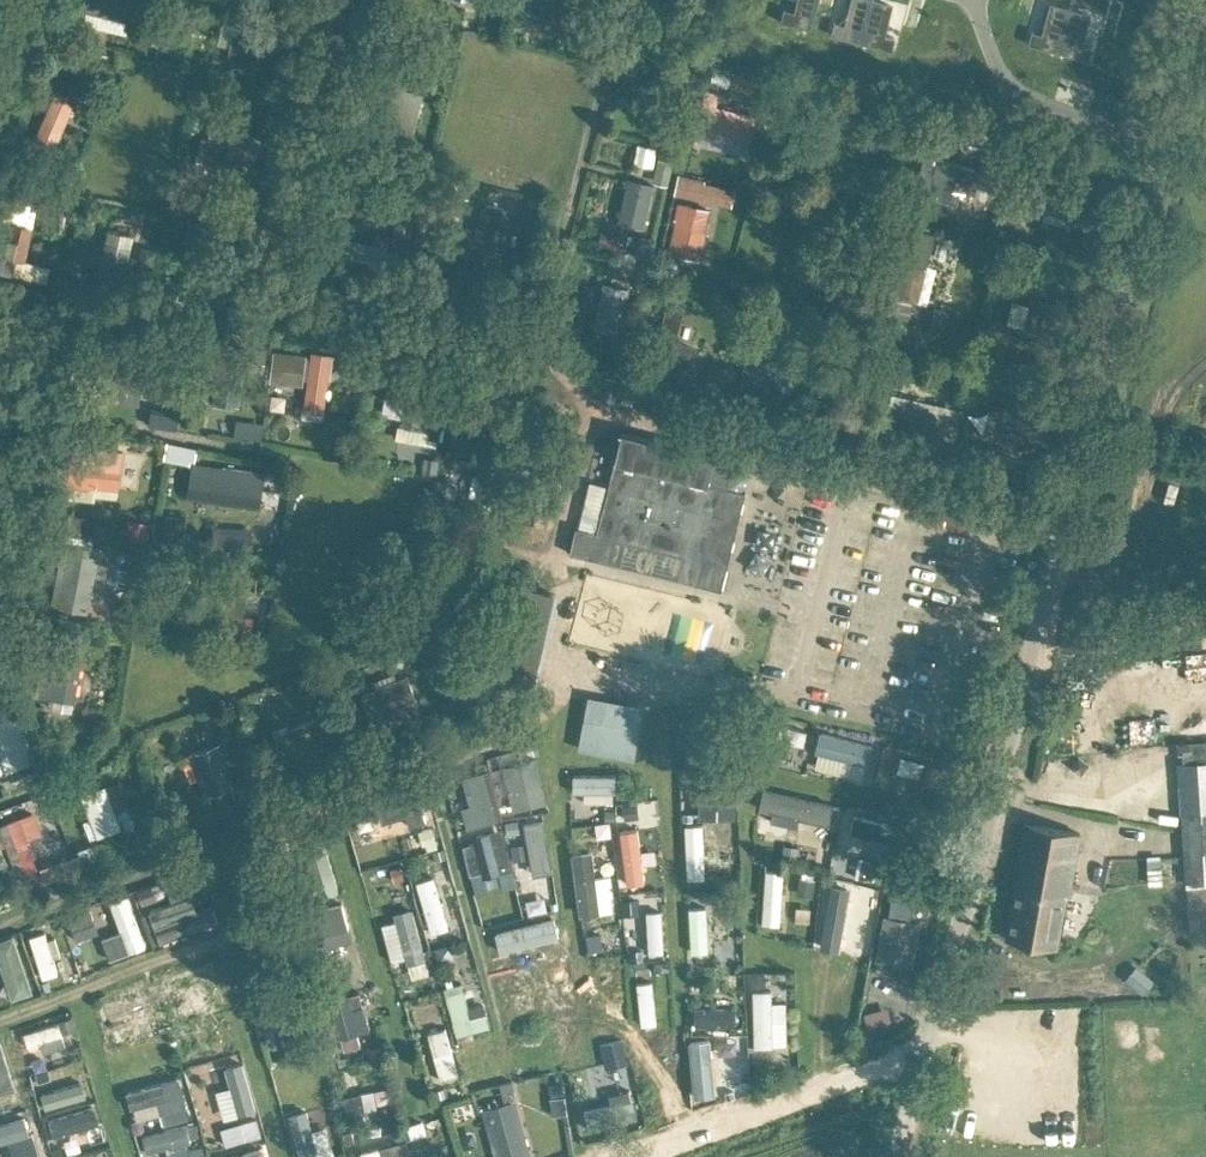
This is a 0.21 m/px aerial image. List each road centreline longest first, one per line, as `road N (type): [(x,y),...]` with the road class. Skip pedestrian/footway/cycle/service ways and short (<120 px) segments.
road 1 (unclassified): [(898,1156),(985,881),(1185,87)]

